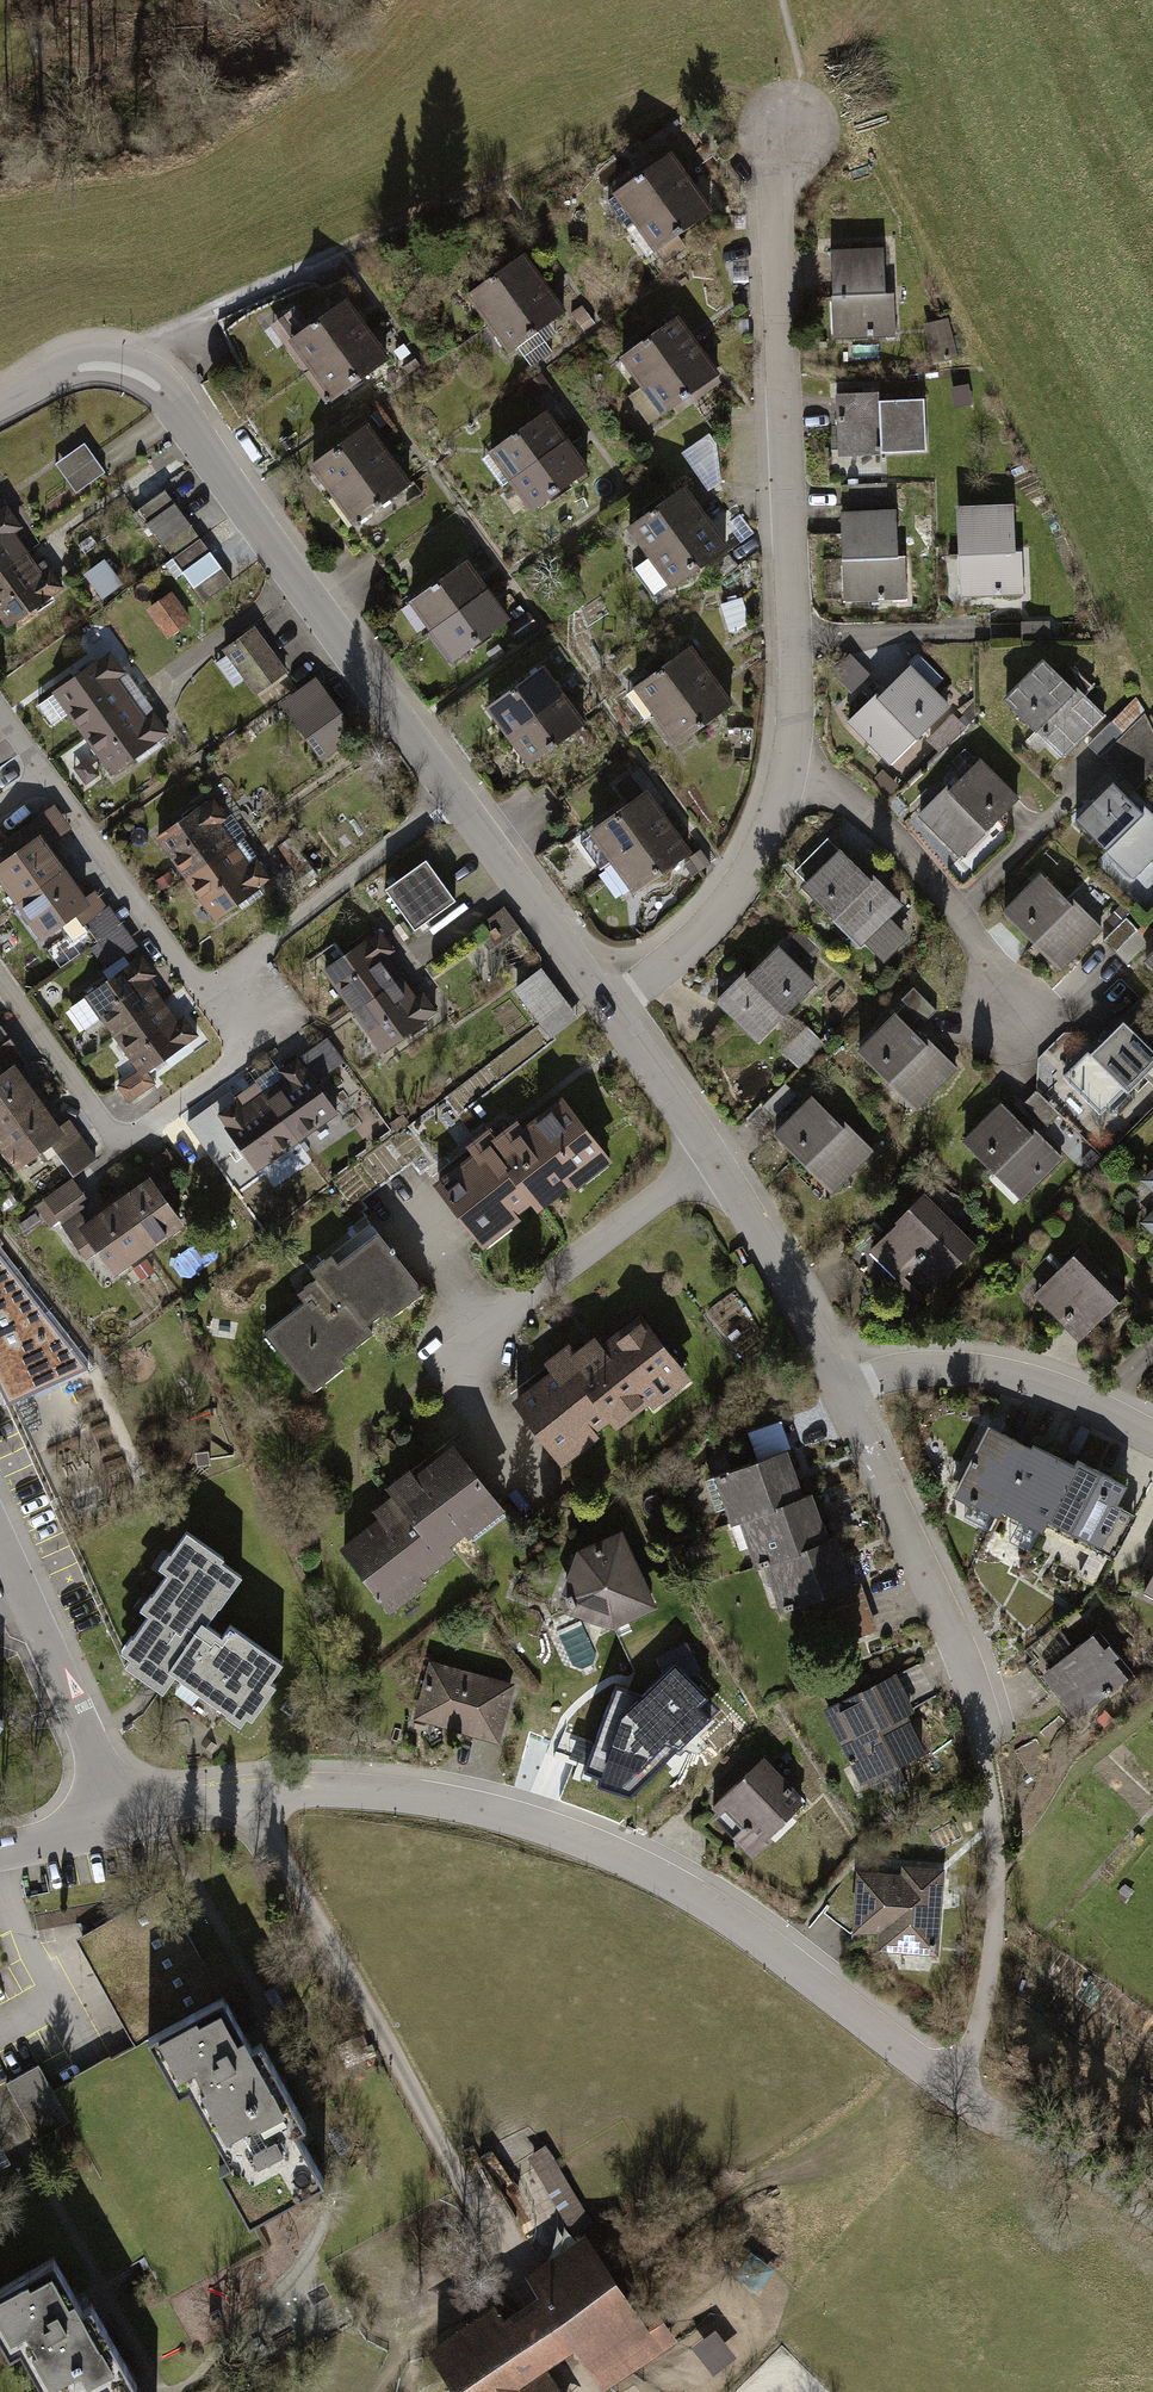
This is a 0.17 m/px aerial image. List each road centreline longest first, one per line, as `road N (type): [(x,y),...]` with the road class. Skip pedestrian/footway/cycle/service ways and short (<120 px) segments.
road 1 (residential): [(123,1817),(247,1796),(392,1795),(523,1818),(692,1894),(996,2118)]
road 2 (residential): [(0,411),(96,363),(145,375),(167,393),(465,808)]
road 3 (residential): [(789,771),(771,199),(789,124)]
road 4 (residential): [(604,1000),(856,1384)]
road 5 (track): [(121,364),(497,184)]
road 6 (residential): [(240,1036),(234,1073),(133,1139),(122,1136),(101,1124),(0,975)]
road 7 (residential): [(856,1384),(1002,1717)]
road 8 (residential): [(240,1036),(246,974),(353,880),(465,808)]
road 9 (residential): [(1012,1011),(933,887),(877,824),(789,771)]
road 10 (residential): [(48,779),(240,1036)]
road 11 (residential): [(856,1384),(972,1371),(1152,1436)]
road 12 (residential): [(604,1000),(701,926),(752,858),(789,771)]
road 13 (residential): [(0,1542),(123,1817)]
road 14 (residential): [(465,808),(604,1000)]
road 15 (track): [(996,2118),(1152,2215)]
road 16 (residential): [(0,1848),(123,1817)]

